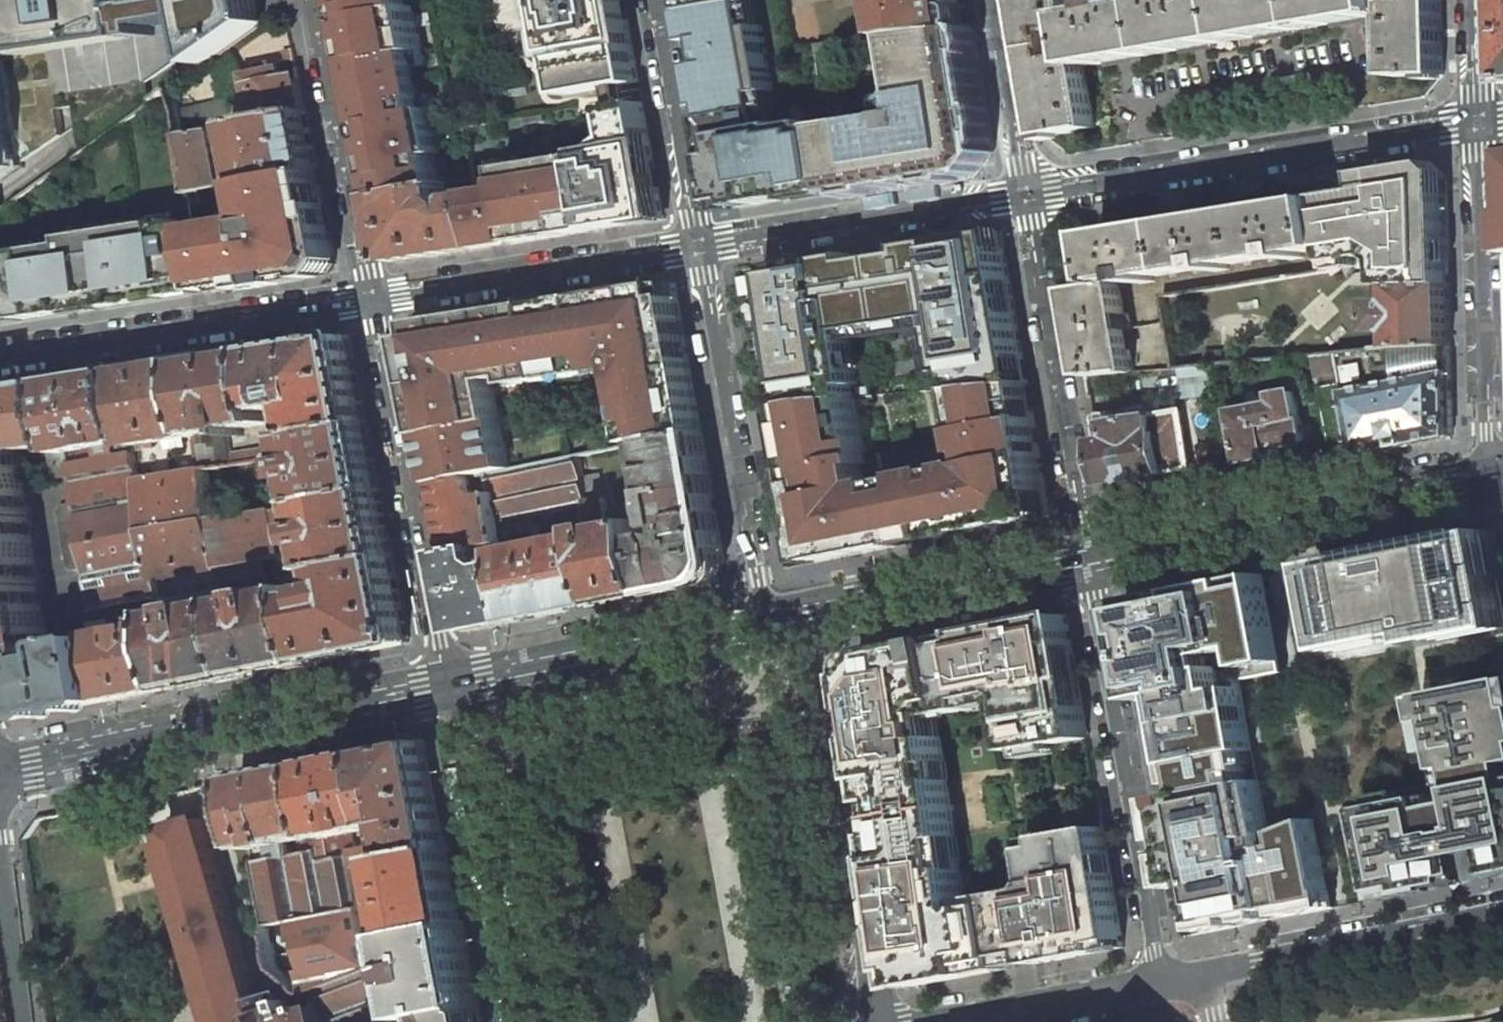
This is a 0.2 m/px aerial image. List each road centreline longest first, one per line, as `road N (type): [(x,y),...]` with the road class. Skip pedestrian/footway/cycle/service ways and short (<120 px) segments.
road 1 (residential): [(1025,193),(1477,119)]
road 2 (secondary): [(446,670),(0,767)]
road 3 (residential): [(1159,983),(1085,543)]
road 4 (residential): [(875,1021),(813,596)]
road 5 (secondary): [(1489,464),(1085,543)]
road 6 (residential): [(446,670),(371,297)]
road 7 (residential): [(0,358),(371,297)]
road 8 (residential): [(702,245),(764,605)]
road 9 (residential): [(446,670),(467,727),(523,1021)]
road 10 (residential): [(1085,543),(1025,193)]
road 11 (residential): [(1477,119),(1489,464)]
road 12 (residential): [(371,297),(702,245)]
road 13 (residential): [(1025,193),(702,245)]
road 14 (secondary): [(764,605),(446,670)]
road 15 (residential): [(371,297),(310,0)]
road 16 (residential): [(1502,916),(1206,974)]
road 17 (secondary): [(1085,543),(813,596)]
road 18 (residential): [(702,245),(657,0)]
road 19 (residential): [(949,1021),(1159,983)]
road 20 (residential): [(992,0),(1025,193)]

